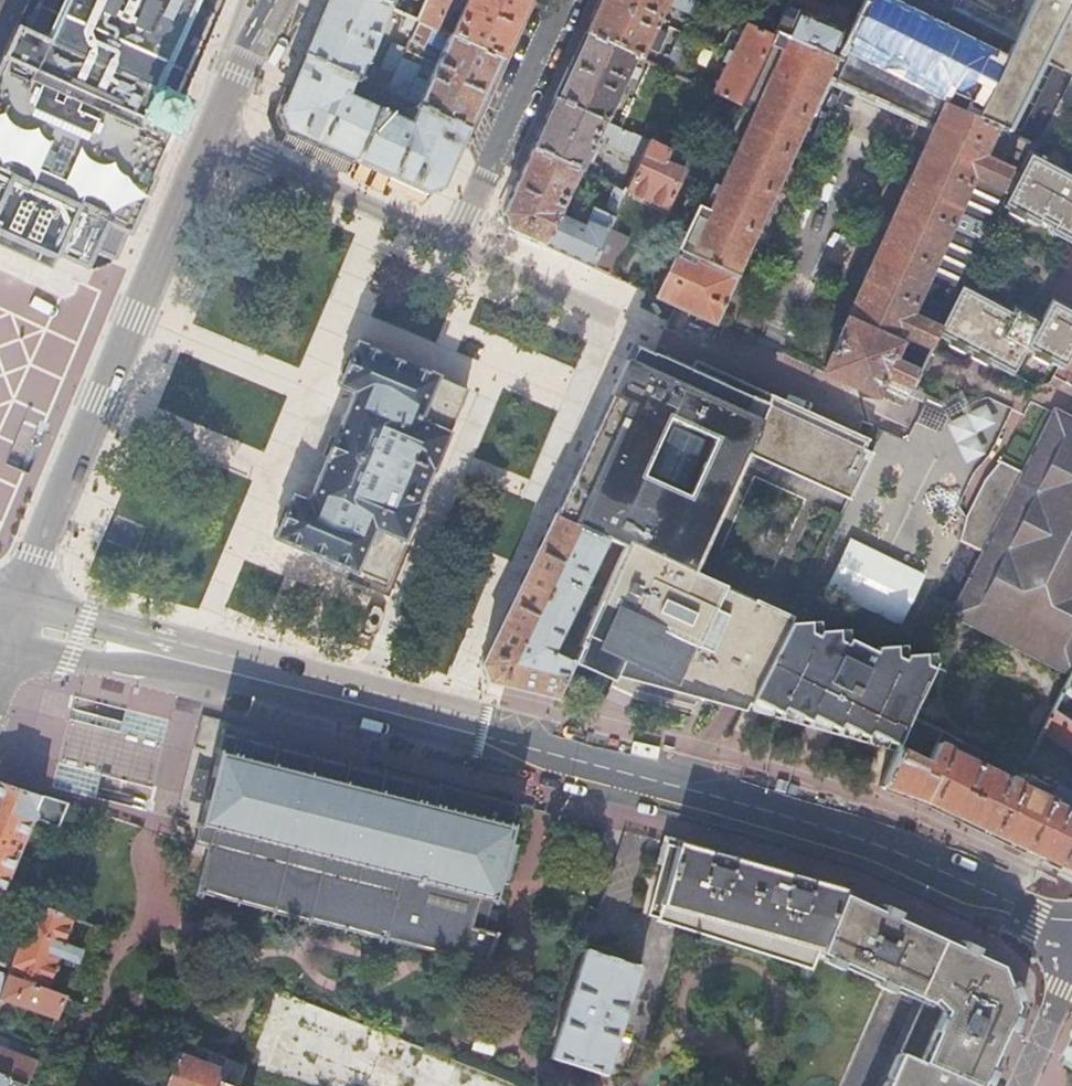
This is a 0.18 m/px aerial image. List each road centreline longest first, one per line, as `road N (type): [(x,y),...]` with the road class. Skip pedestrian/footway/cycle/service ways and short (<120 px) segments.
road 1 (secondary): [(14,618),(854,837),(1040,916),(1071,920)]
road 2 (secondary): [(14,618),(215,138)]
road 3 (residential): [(459,242),(215,138)]
road 4 (residential): [(566,0),(459,242)]
road 5 (residential): [(632,318),(459,242)]
road 6 (secondary): [(215,138),(276,0)]
road 7 (tertiary): [(1071,974),(1020,1085)]

